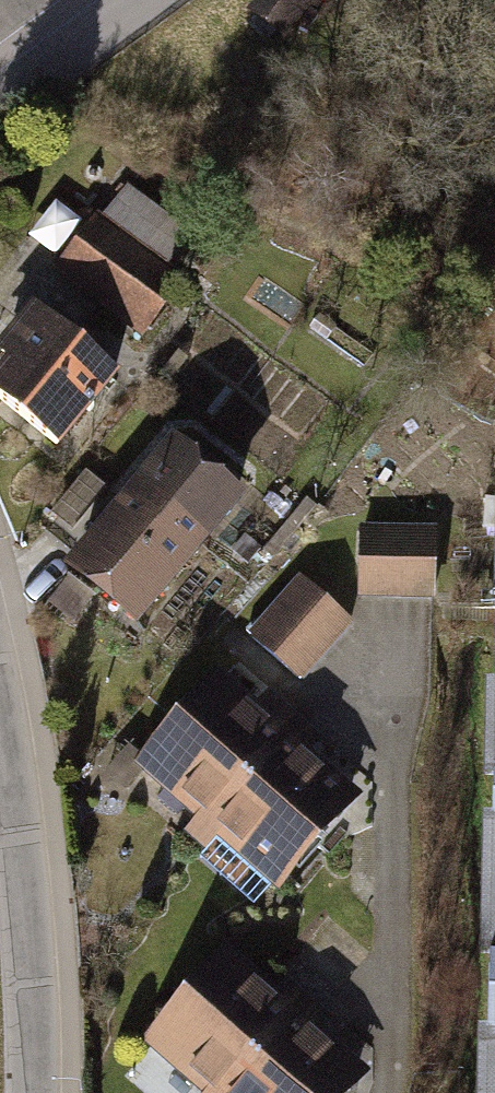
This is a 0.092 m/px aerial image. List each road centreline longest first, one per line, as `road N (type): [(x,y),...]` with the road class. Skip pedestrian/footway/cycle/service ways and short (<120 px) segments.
road 1 (tertiary): [(34,1092),(37,940),(0,694)]
road 2 (residential): [(0,77),(112,0)]

